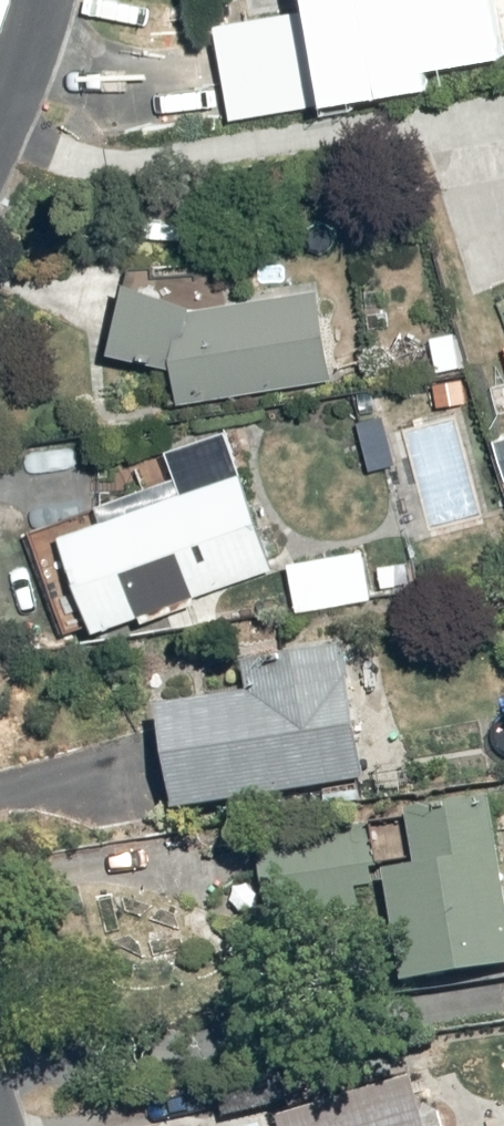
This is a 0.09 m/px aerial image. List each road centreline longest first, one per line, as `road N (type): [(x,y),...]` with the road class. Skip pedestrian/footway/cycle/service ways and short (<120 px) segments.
road 1 (residential): [(0,125),(45,0)]

